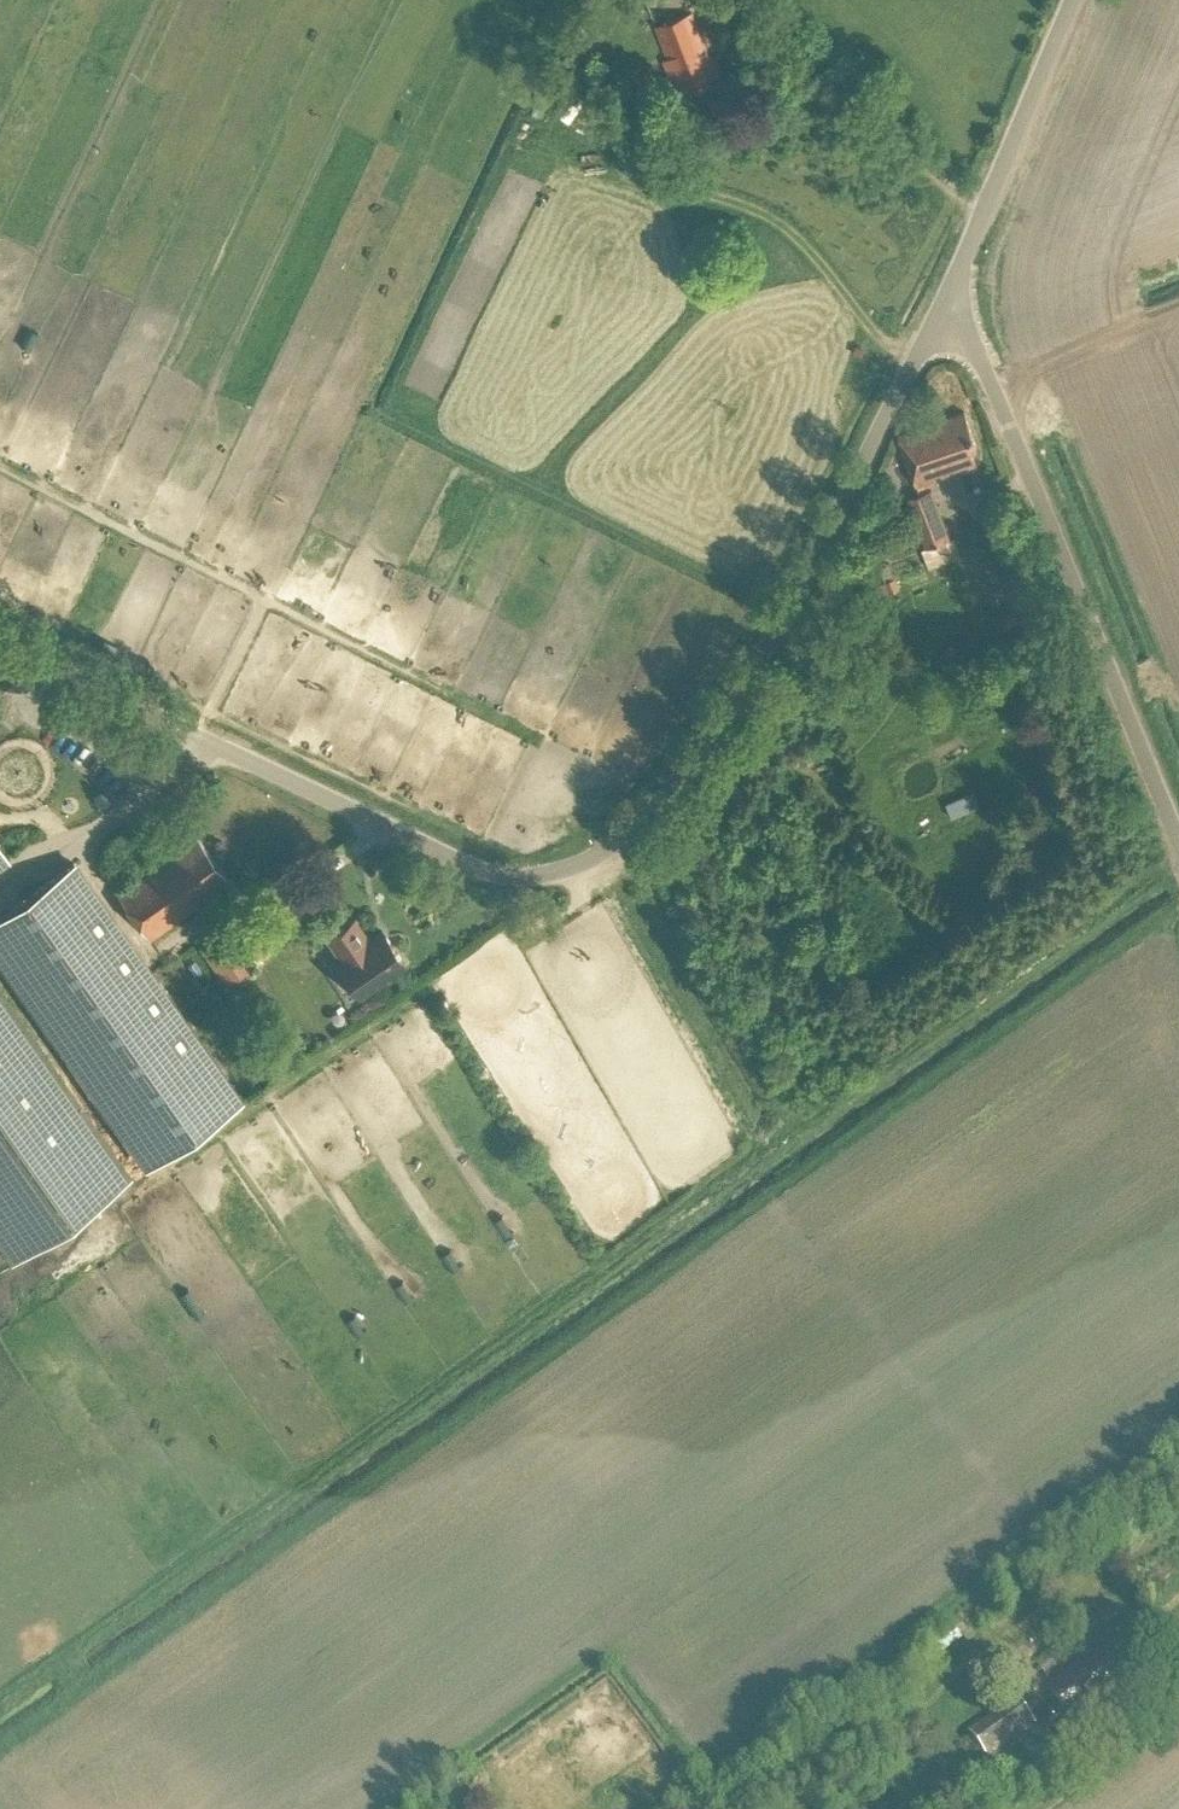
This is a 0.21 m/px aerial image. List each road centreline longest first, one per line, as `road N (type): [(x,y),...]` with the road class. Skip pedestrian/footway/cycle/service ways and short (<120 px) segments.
road 1 (unclassified): [(0,635),(476,866),(531,876),(576,869),(621,842),(672,792),(722,726),(950,293)]
road 2 (unclassified): [(1178,849),(950,293)]
road 3 (unclassified): [(950,293),(1074,0)]
road 4 (track): [(1178,1705),(1039,1808)]

